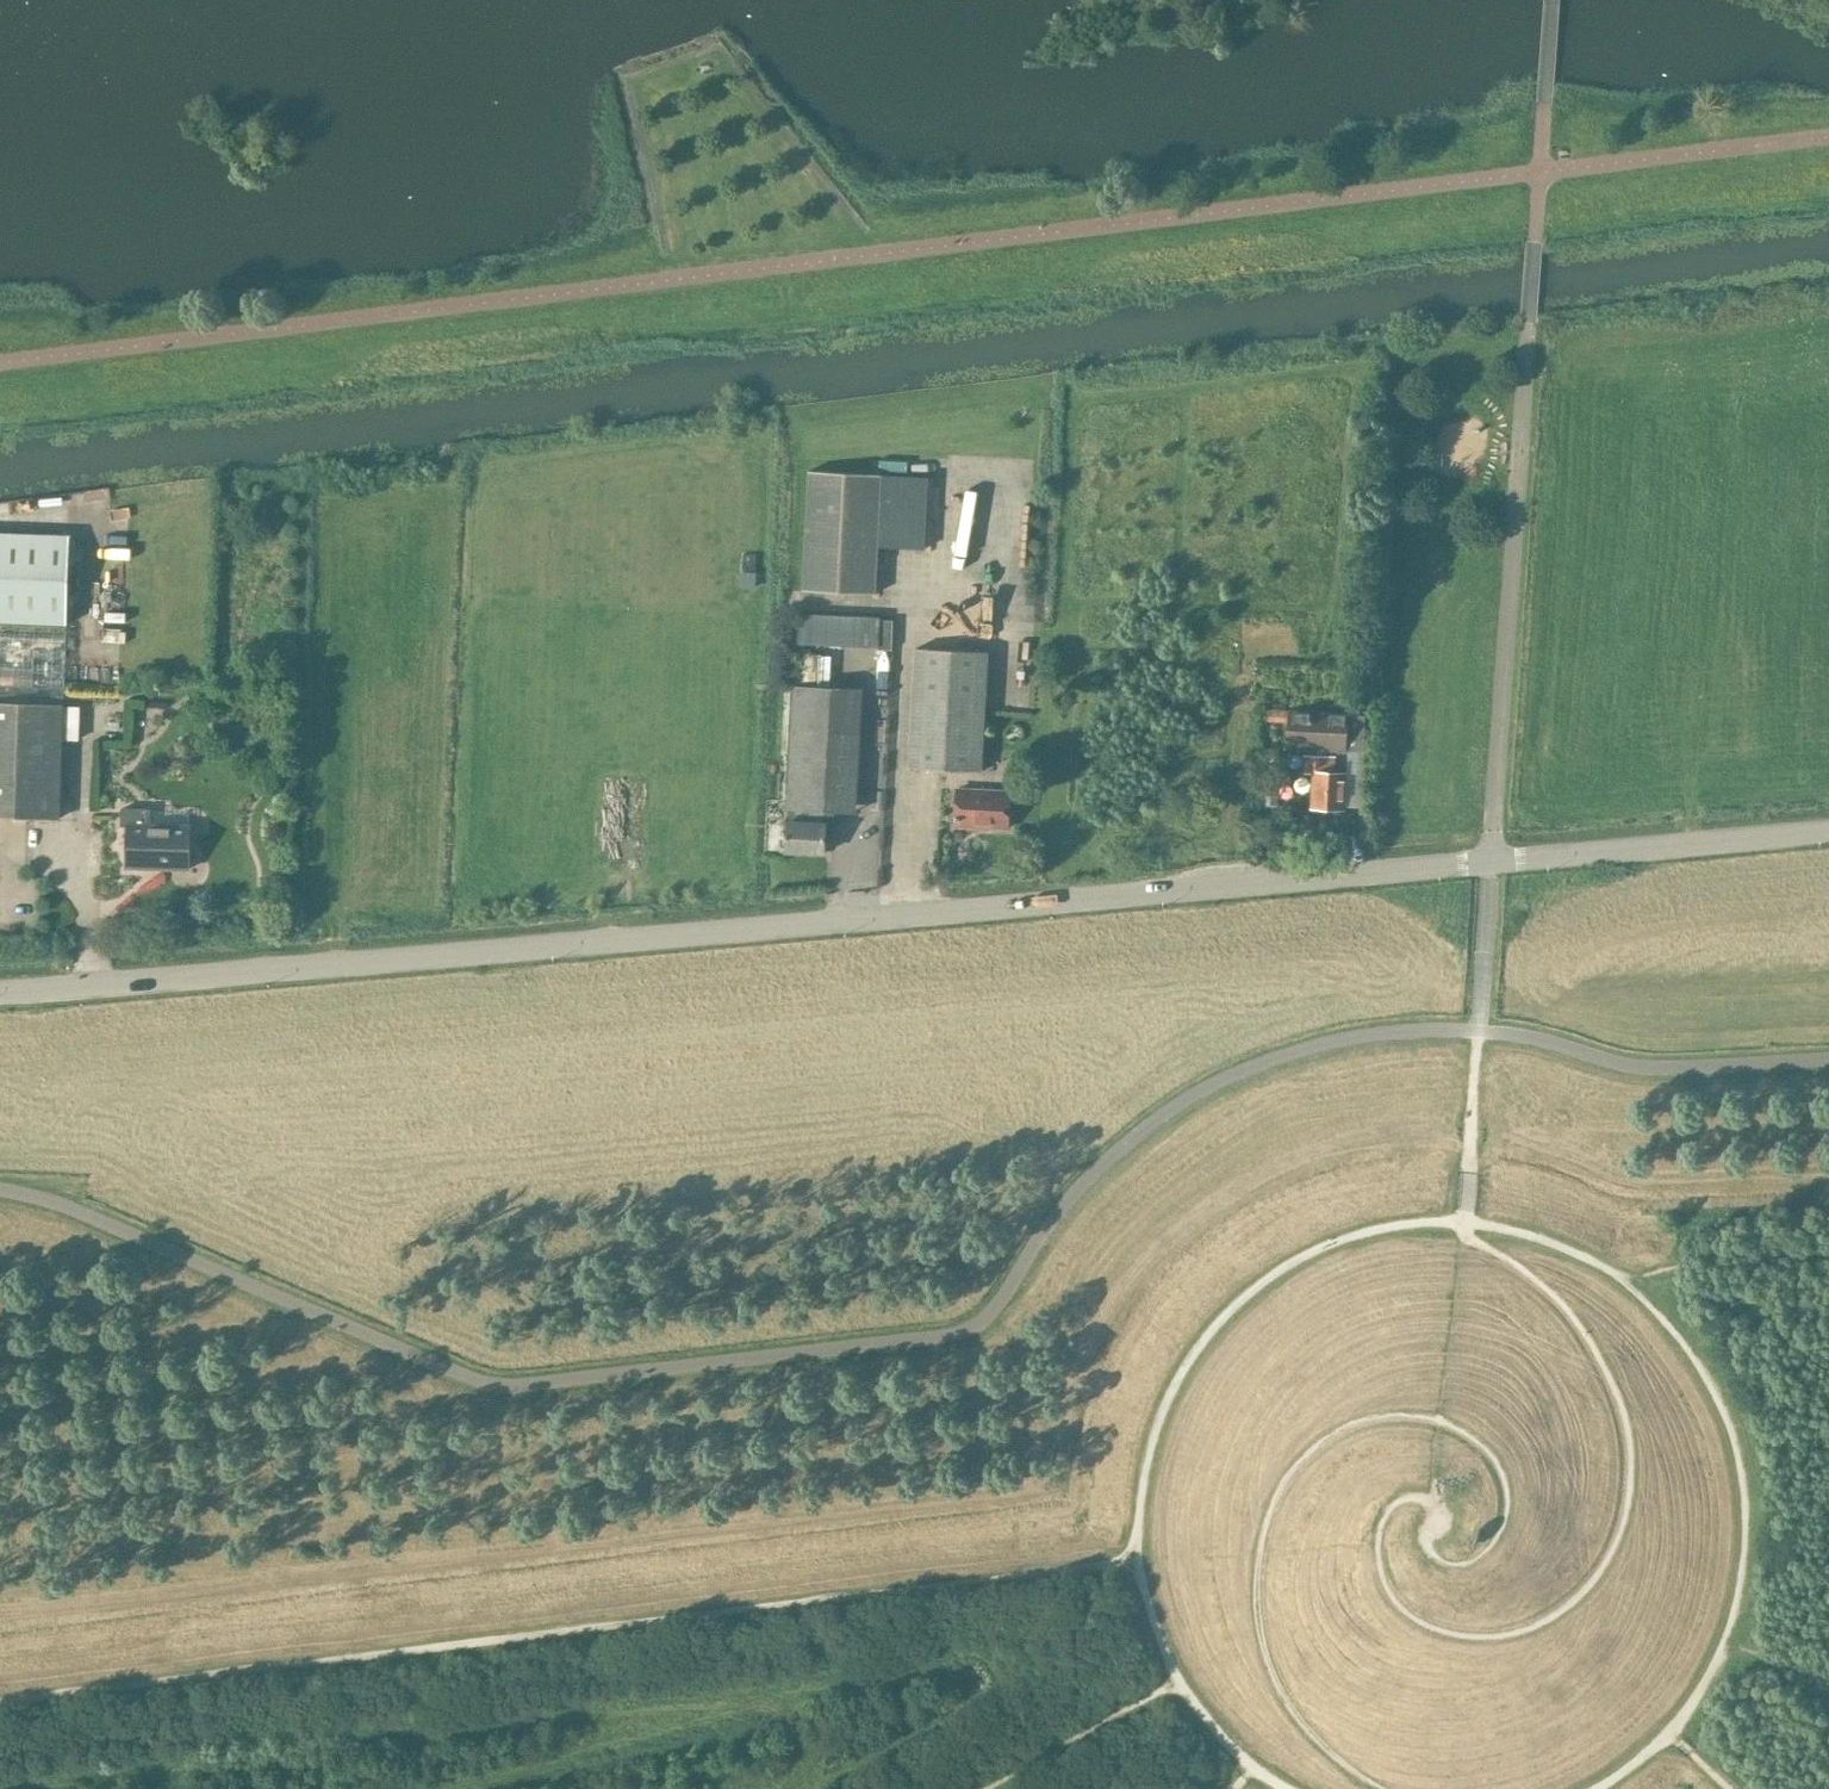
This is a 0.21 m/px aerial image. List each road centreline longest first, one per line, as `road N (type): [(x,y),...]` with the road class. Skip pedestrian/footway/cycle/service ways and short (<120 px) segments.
road 1 (unclassified): [(1828,829),(0,990)]

